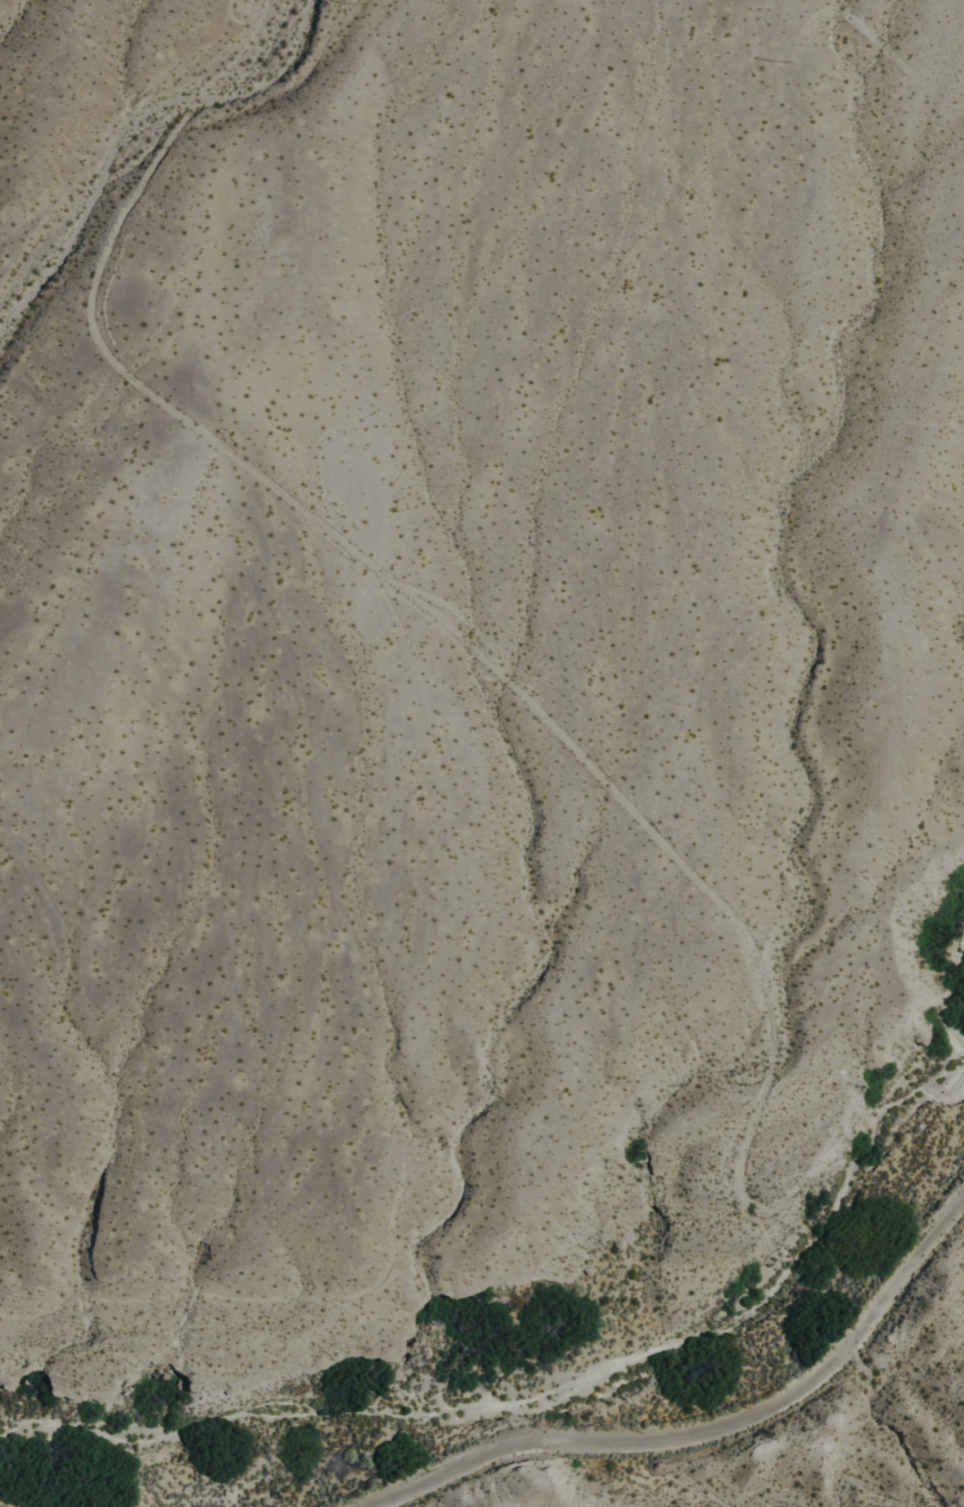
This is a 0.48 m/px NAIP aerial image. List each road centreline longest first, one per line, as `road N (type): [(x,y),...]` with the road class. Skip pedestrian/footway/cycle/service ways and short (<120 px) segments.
road 1 (track): [(364,1506),(518,1445),(674,1435),(765,1412),(816,1378),(880,1313),(963,1206)]

